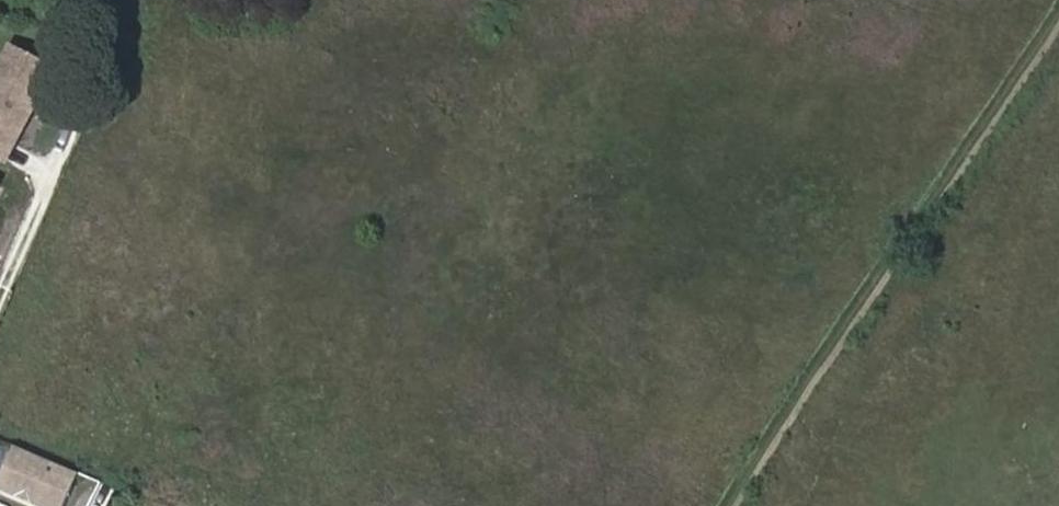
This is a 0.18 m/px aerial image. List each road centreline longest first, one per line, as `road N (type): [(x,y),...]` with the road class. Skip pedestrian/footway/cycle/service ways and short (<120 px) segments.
road 1 (track): [(1058,22),(831,379),(724,482),(710,505)]

